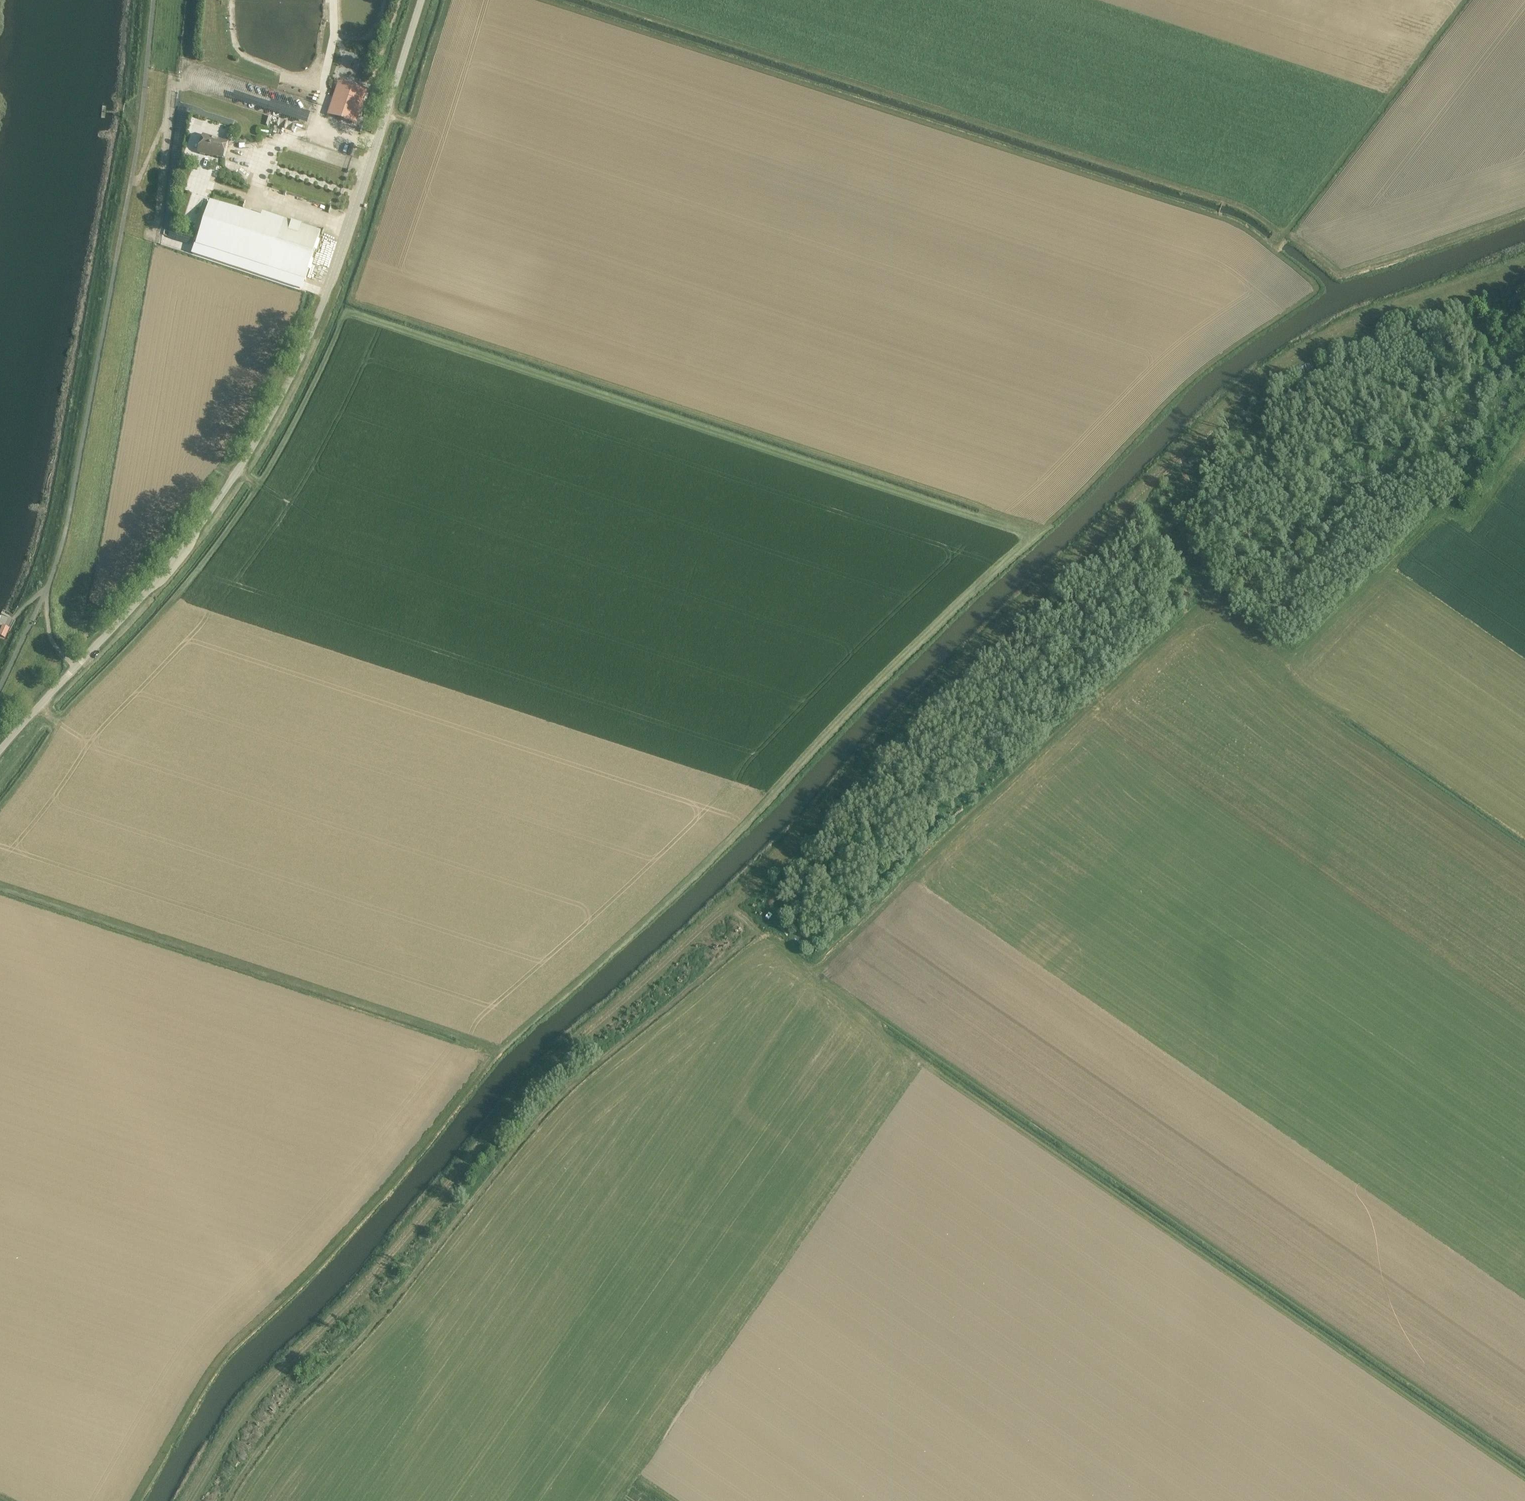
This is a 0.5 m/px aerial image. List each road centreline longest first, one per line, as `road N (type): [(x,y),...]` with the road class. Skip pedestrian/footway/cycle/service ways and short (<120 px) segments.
road 1 (unclassified): [(0,754),(207,536),(264,452),(306,370),(426,0)]

